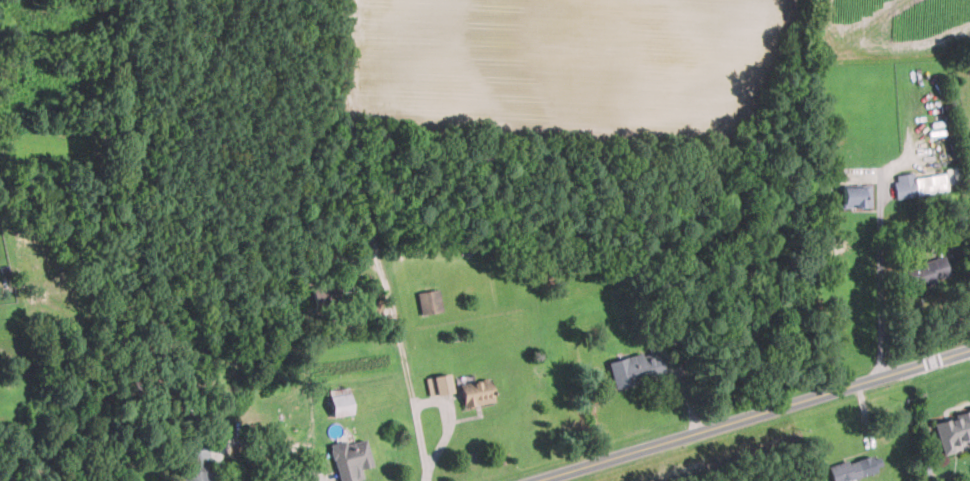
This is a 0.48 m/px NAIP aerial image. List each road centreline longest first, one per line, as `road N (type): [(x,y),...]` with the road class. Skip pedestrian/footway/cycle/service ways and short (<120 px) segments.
road 1 (residential): [(538,480),(969,348)]

